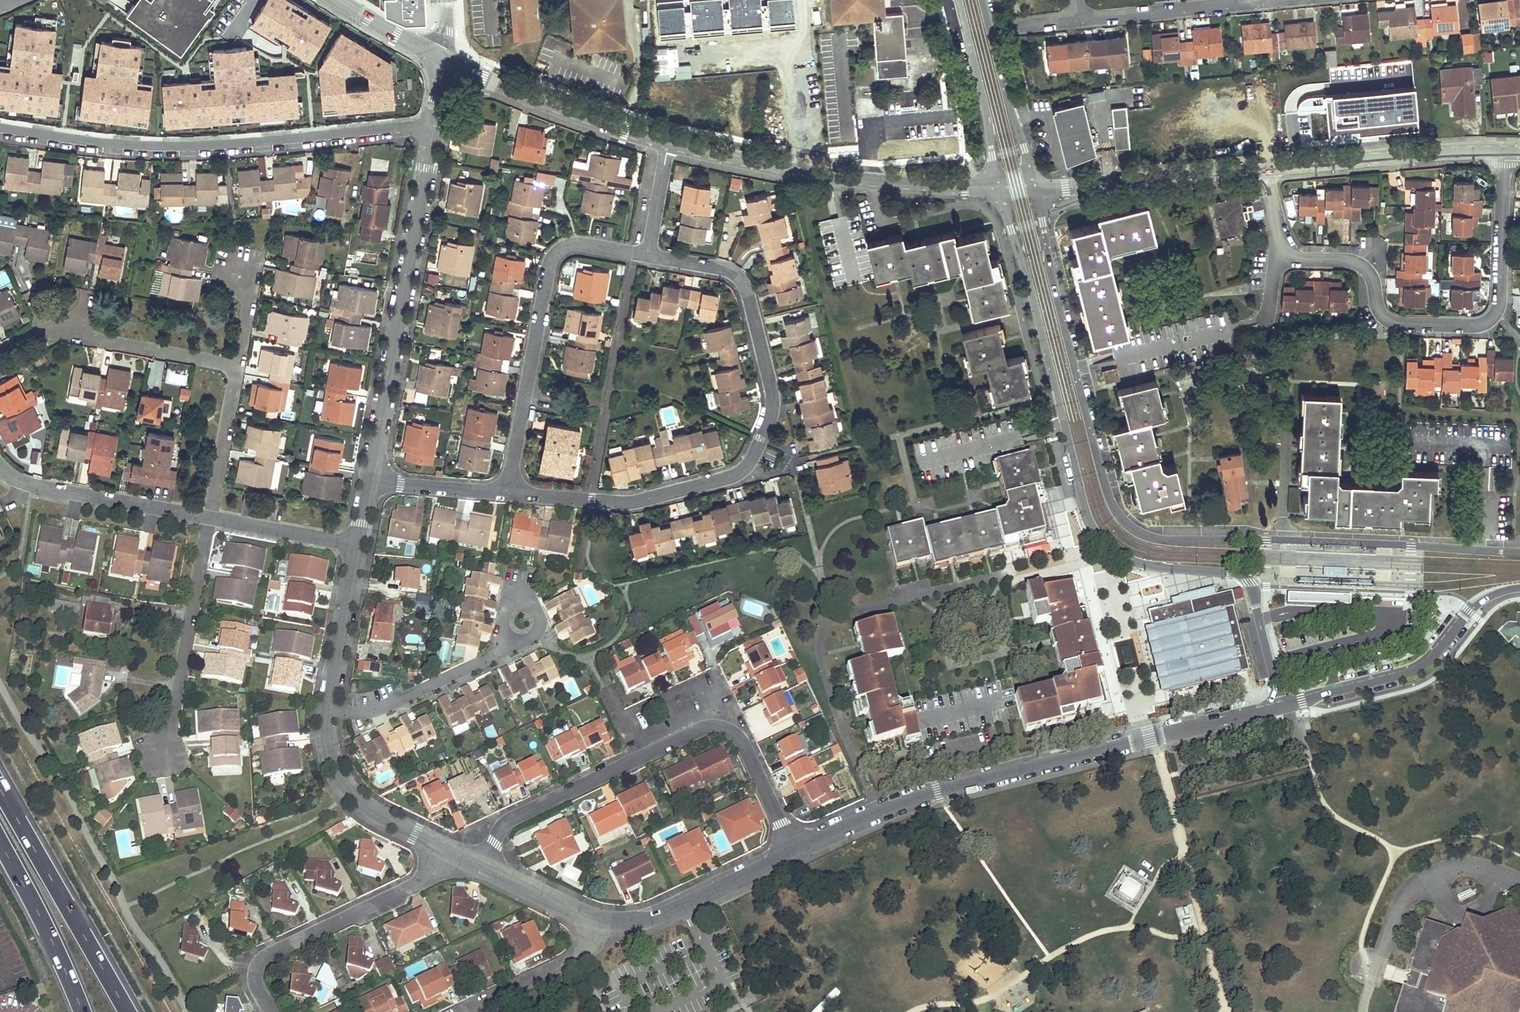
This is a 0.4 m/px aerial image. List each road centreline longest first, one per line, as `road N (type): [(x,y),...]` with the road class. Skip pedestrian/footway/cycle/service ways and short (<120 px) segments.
road 1 (tertiary): [(1519,553),(1169,539),(1132,527),(1107,488),(1035,186)]
road 2 (tertiary): [(1000,186),(1092,522),(1133,560),(1247,578),(1281,705)]
road 3 (residential): [(508,493),(634,502),(728,478),(755,454),(772,399),(746,291),(724,269),(647,255)]
road 4 (residential): [(794,853),(937,791),(1281,705)]
road 5 (residential): [(0,130),(112,147),(434,128)]
road 6 (residential): [(1282,252),(1353,257),(1372,273),(1376,301),(1396,319),(1482,323),(1501,302),(1504,150)]
road 7 (residential): [(434,128),(370,480)]
road 8 (residential): [(647,255),(579,243),(549,261),(508,493)]
road 9 (tertiary): [(1281,705),(1422,668),(1474,607),(1519,588)]
road 10 (residential): [(445,850),(415,885),(261,961),(257,988),(271,1011)]
road 11 (trunk): [(128,1011),(0,788)]
road 12 (residential): [(238,366),(42,329),(0,351)]
road 13 (residential): [(163,756),(211,517)]
road 14 (tertiary): [(667,144),(441,61)]
road 15 (tertiary): [(1504,150),(1265,166)]
road 16 (residential): [(794,853),(743,745),(726,729),(697,731),(640,758)]
road 17 (tertiary): [(1265,166),(1035,186)]
road 18 (residential): [(211,517),(32,486),(0,468)]
road 19 (residential): [(597,921),(660,916),(794,853)]
road 20 (residential): [(324,723),(425,694),(514,639)]
road 21 (residential): [(640,758),(508,820),(482,867)]
road 22 (tertiary): [(1035,186),(983,0)]
road 23 (tertiary): [(958,0),(1000,186)]
road 24 (trunk): [(0,843),(82,1011)]
road 25 (residential): [(324,723),(334,768),(348,790),(445,850)]
road 26 (tertiary): [(1000,186),(815,174)]
road 27 (residential): [(359,545),(324,723)]
road 28 (residential): [(815,174),(801,0)]
road 29 (residential): [(460,1011),(583,950),(597,921)]
road 30 (residential): [(1077,16),(1237,0)]
road 31 (residential): [(211,517),(238,366)]
road 32 (tertiary): [(815,174),(667,144)]
road 33 (residential): [(359,545),(211,517)]
road 34 (residential): [(370,480),(508,493)]
road 35 (residential): [(482,867),(597,921)]
road 36 (residential): [(238,366),(256,264),(237,261)]

